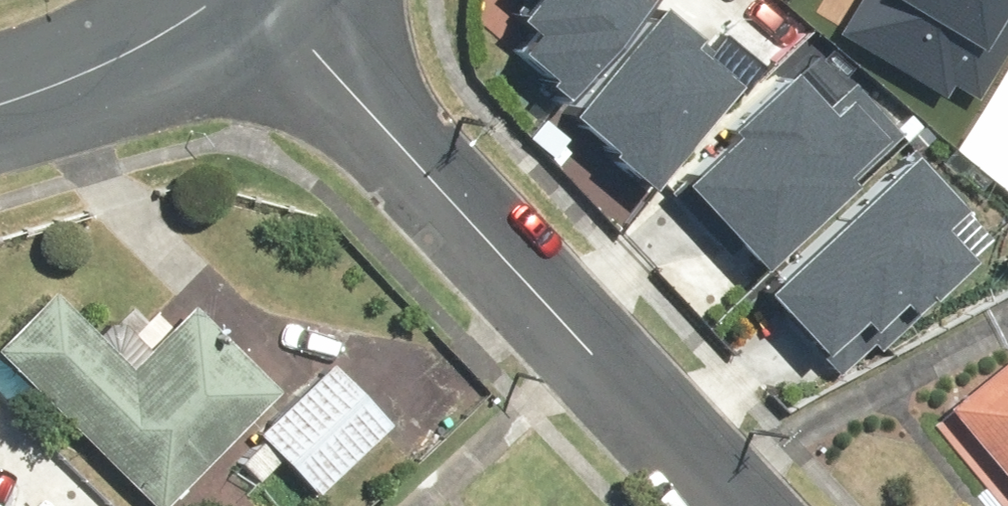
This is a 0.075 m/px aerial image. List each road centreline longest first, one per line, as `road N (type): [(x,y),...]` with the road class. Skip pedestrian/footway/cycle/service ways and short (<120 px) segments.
road 1 (residential): [(755,505),(301,0)]
road 2 (residential): [(0,97),(171,34),(220,0)]

